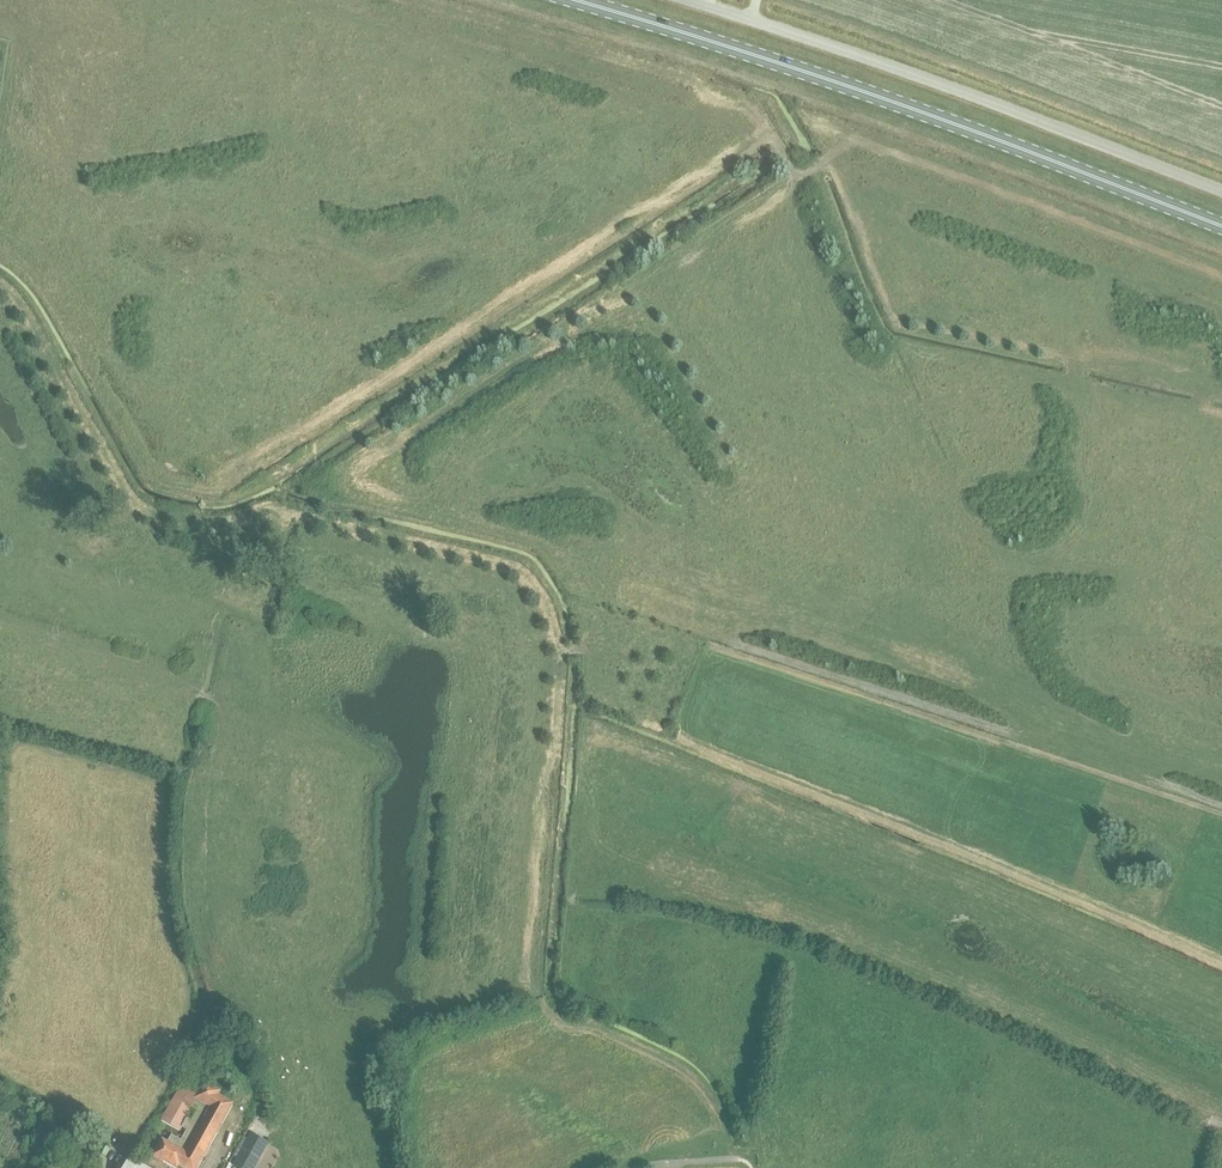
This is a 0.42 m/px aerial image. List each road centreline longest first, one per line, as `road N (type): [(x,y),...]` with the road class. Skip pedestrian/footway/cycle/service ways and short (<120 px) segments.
road 1 (primary): [(576,0),(967,128),(1221,227)]
road 2 (unclassified): [(679,0),(948,88),(1221,194)]

